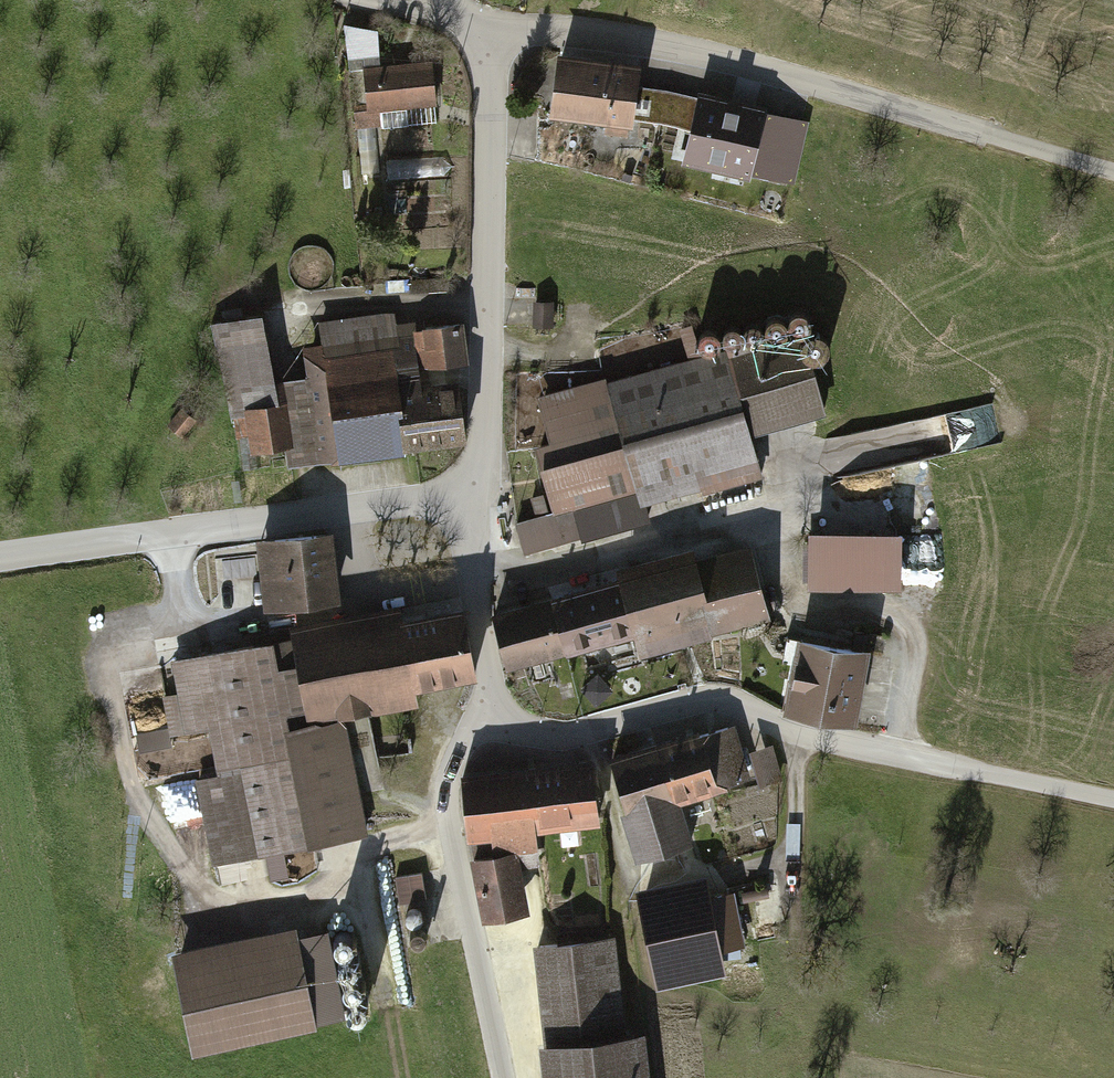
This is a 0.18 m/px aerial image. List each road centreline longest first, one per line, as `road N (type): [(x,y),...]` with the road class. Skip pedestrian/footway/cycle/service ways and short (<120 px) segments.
road 1 (tertiary): [(1113,802),(824,741),(721,703),(660,709),(590,733),(543,735),(498,718)]
road 2 (residential): [(472,38),(542,29),(760,69),(987,135)]
road 3 (tertiary): [(0,556),(478,493)]
road 4 (tertiary): [(478,493),(489,74),(472,38)]
road 5 (tertiary): [(498,718),(476,730),(447,770),(444,819),(499,1077)]
road 6 (tertiary): [(498,718),(471,590),(478,493)]
road 7 (track): [(482,362),(546,362),(575,347),(601,304),(643,279)]
road 8 (unclassified): [(987,135),(1113,172)]

